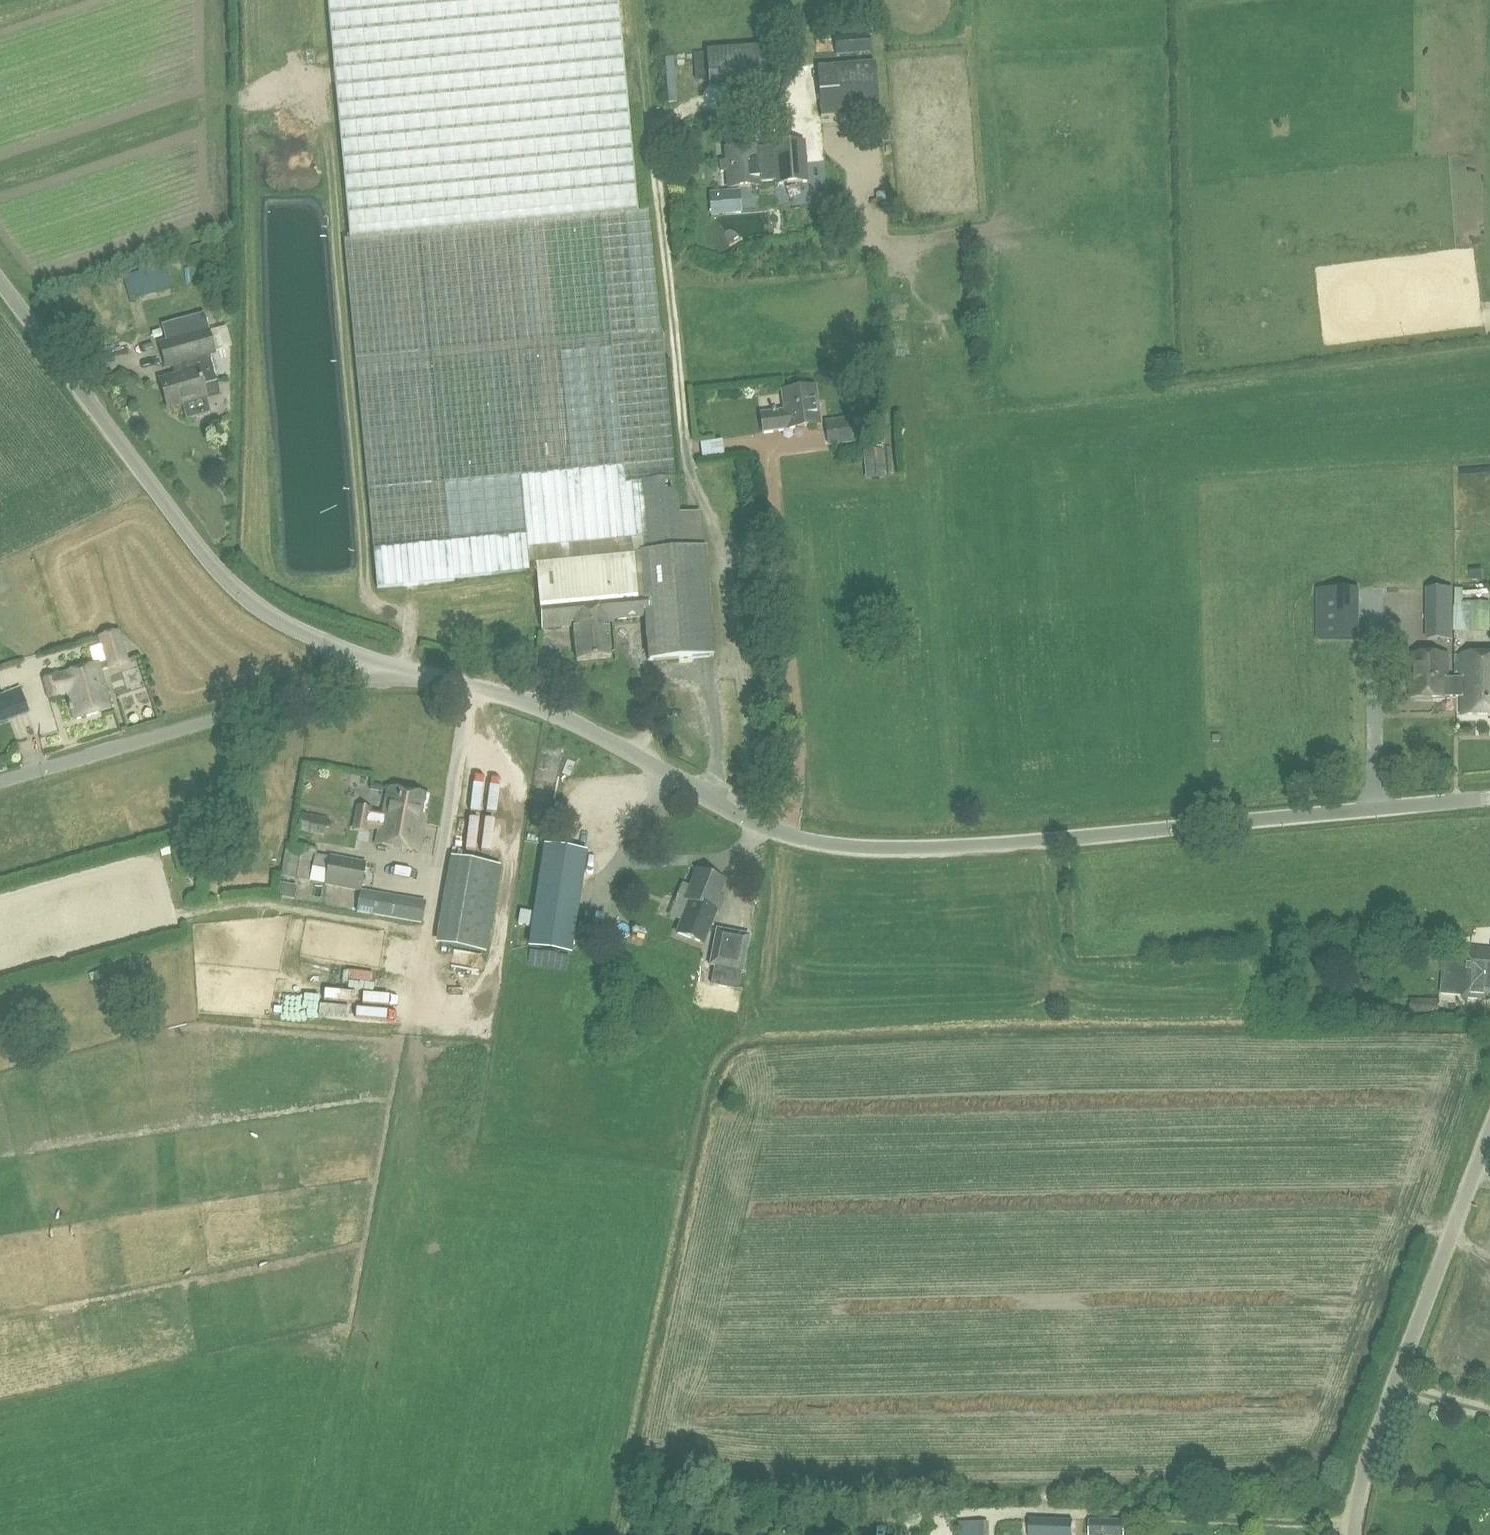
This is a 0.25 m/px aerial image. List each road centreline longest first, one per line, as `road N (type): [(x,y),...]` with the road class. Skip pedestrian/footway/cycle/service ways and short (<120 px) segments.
road 1 (unclassified): [(395,668),(545,705),(627,744),(730,810),(814,841),(854,845),(1489,794)]
road 2 (unclassified): [(316,635),(247,600),(0,285)]
road 3 (unclassified): [(1354,1534),(1367,1454),(1489,1105)]
road 4 (unclassified): [(0,780),(331,684)]

